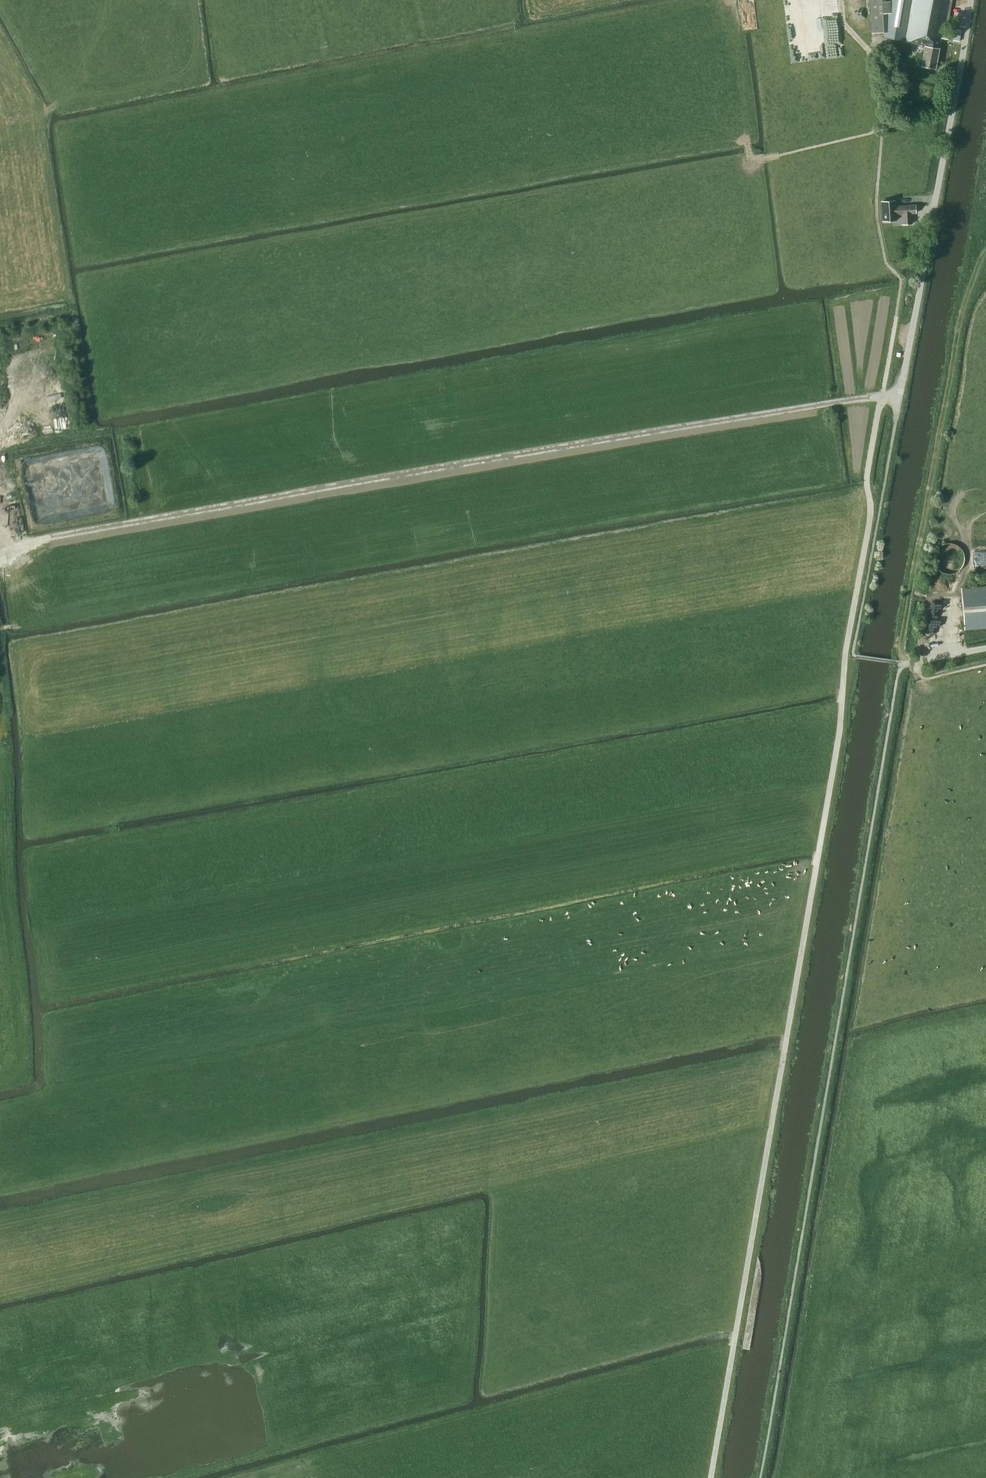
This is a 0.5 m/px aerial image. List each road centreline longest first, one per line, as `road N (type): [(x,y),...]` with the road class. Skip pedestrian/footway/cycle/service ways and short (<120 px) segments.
road 1 (track): [(900,664),(961,316),(985,233)]
road 2 (track): [(882,396),(902,283),(886,261),(879,211),(886,132),(753,163),(751,145)]
road 3 (unclassified): [(897,393),(972,0)]

